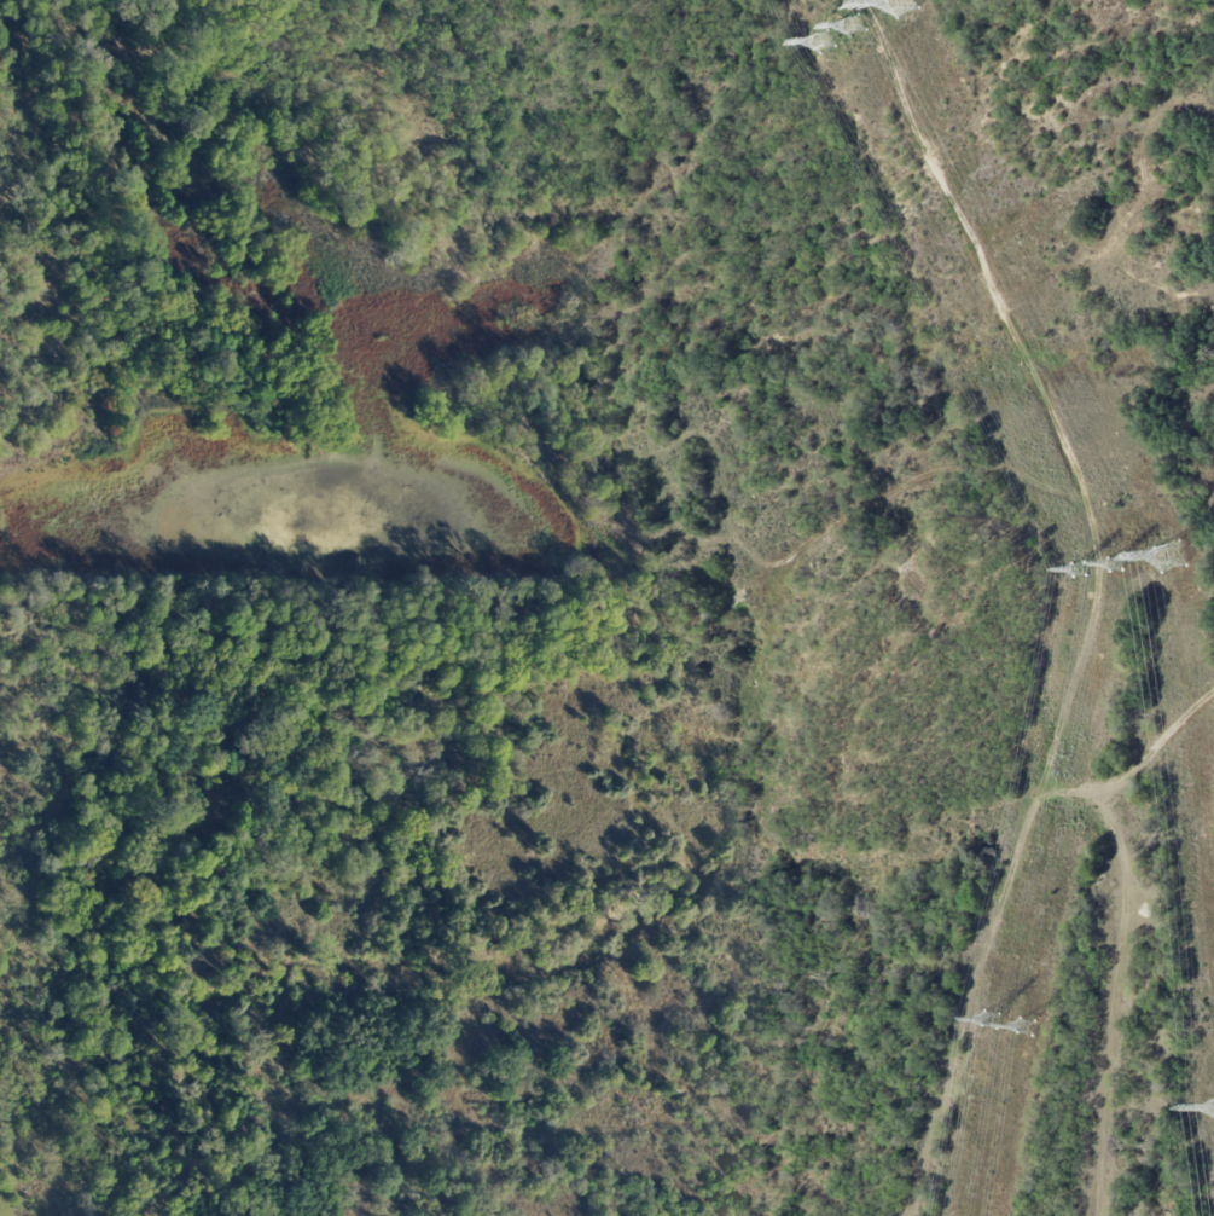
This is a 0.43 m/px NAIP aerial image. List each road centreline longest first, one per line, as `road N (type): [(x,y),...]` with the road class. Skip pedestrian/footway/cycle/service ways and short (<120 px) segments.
road 1 (track): [(860,0),(1053,417),(1099,563),(1084,660),(954,1047),(908,1215)]
road 2 (track): [(1044,789),(1092,798),(1114,789),(1213,691)]

